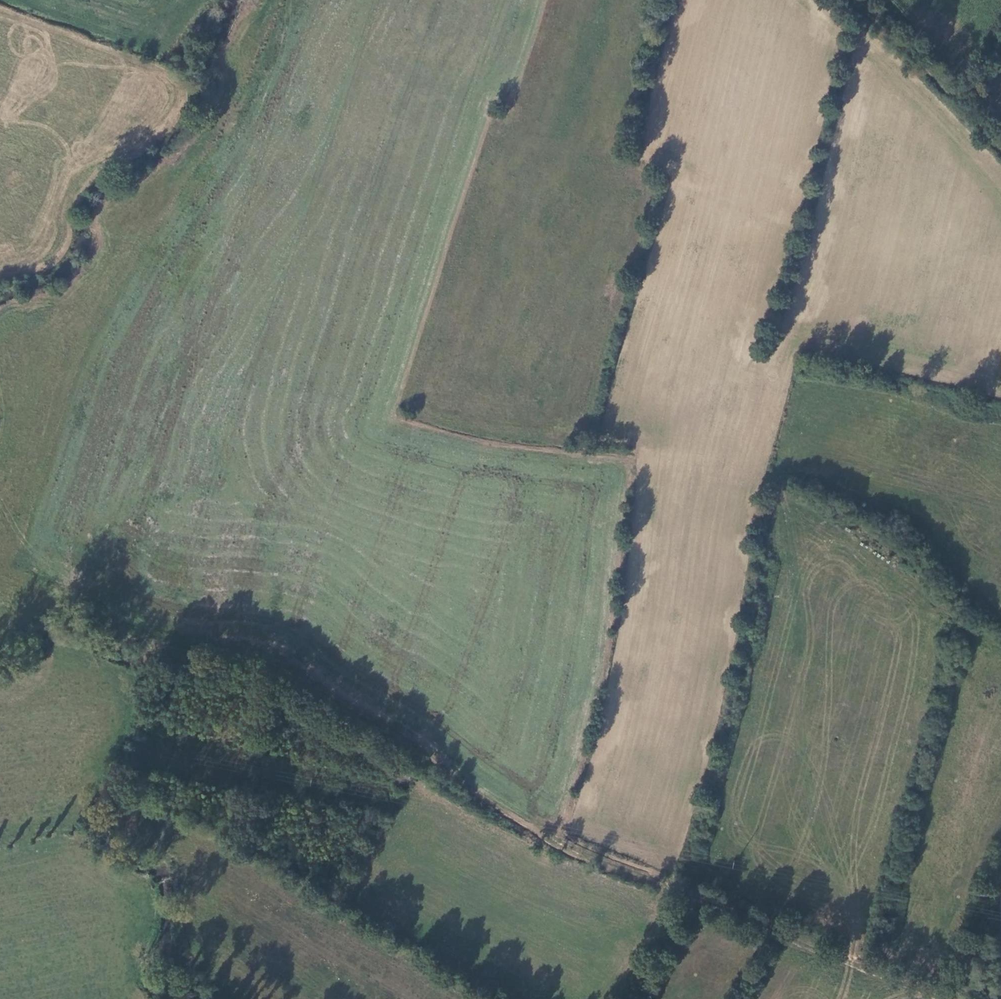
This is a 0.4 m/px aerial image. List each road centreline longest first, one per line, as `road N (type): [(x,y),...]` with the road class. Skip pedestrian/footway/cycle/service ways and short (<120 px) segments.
road 1 (track): [(936,998),(614,861)]
road 2 (track): [(1000,147),(858,0)]

